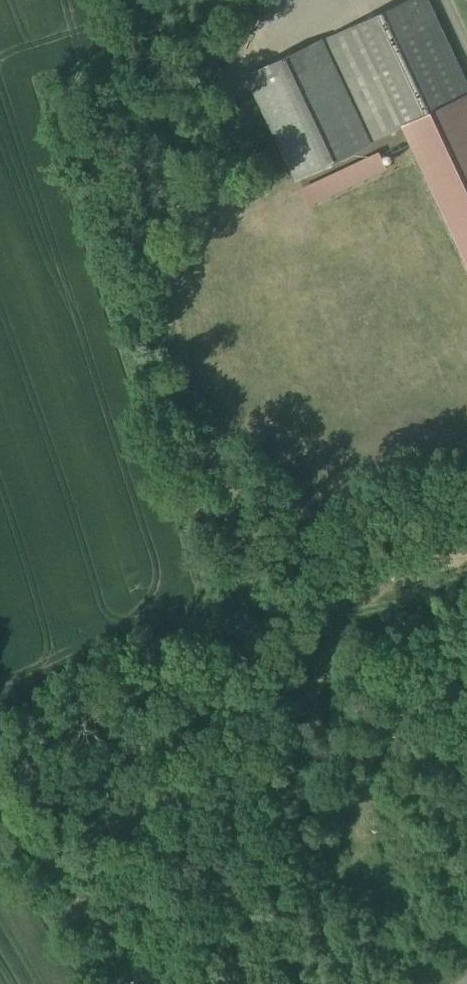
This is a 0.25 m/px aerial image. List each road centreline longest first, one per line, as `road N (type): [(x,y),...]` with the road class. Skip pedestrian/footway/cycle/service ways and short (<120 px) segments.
road 1 (track): [(136,983),(109,935),(0,794)]

